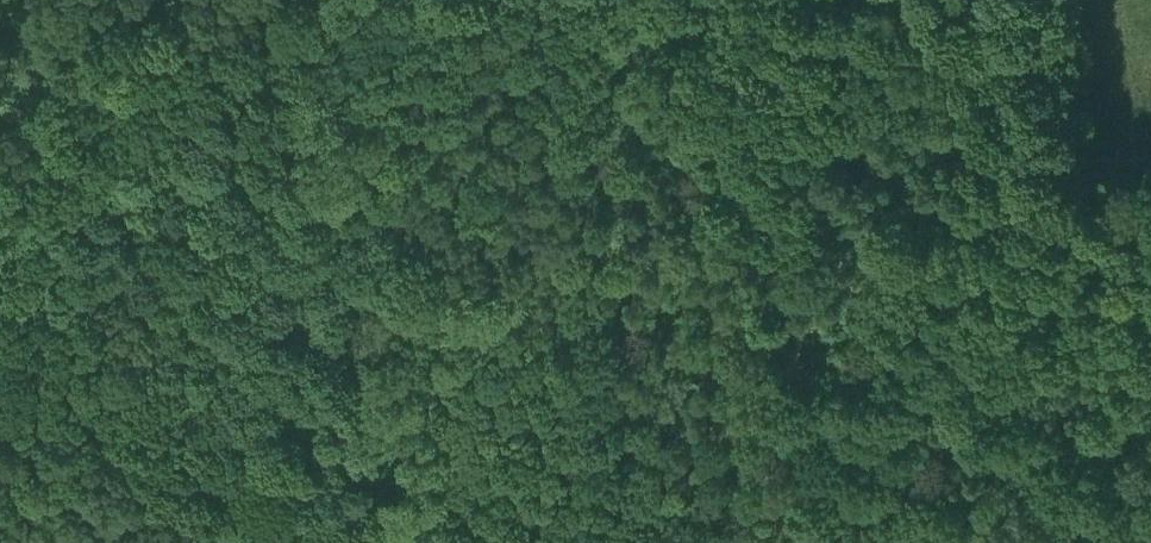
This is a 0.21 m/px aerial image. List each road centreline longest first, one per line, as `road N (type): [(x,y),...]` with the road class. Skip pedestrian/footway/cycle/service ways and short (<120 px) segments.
road 1 (track): [(577,123),(566,170),(620,424),(634,542)]

